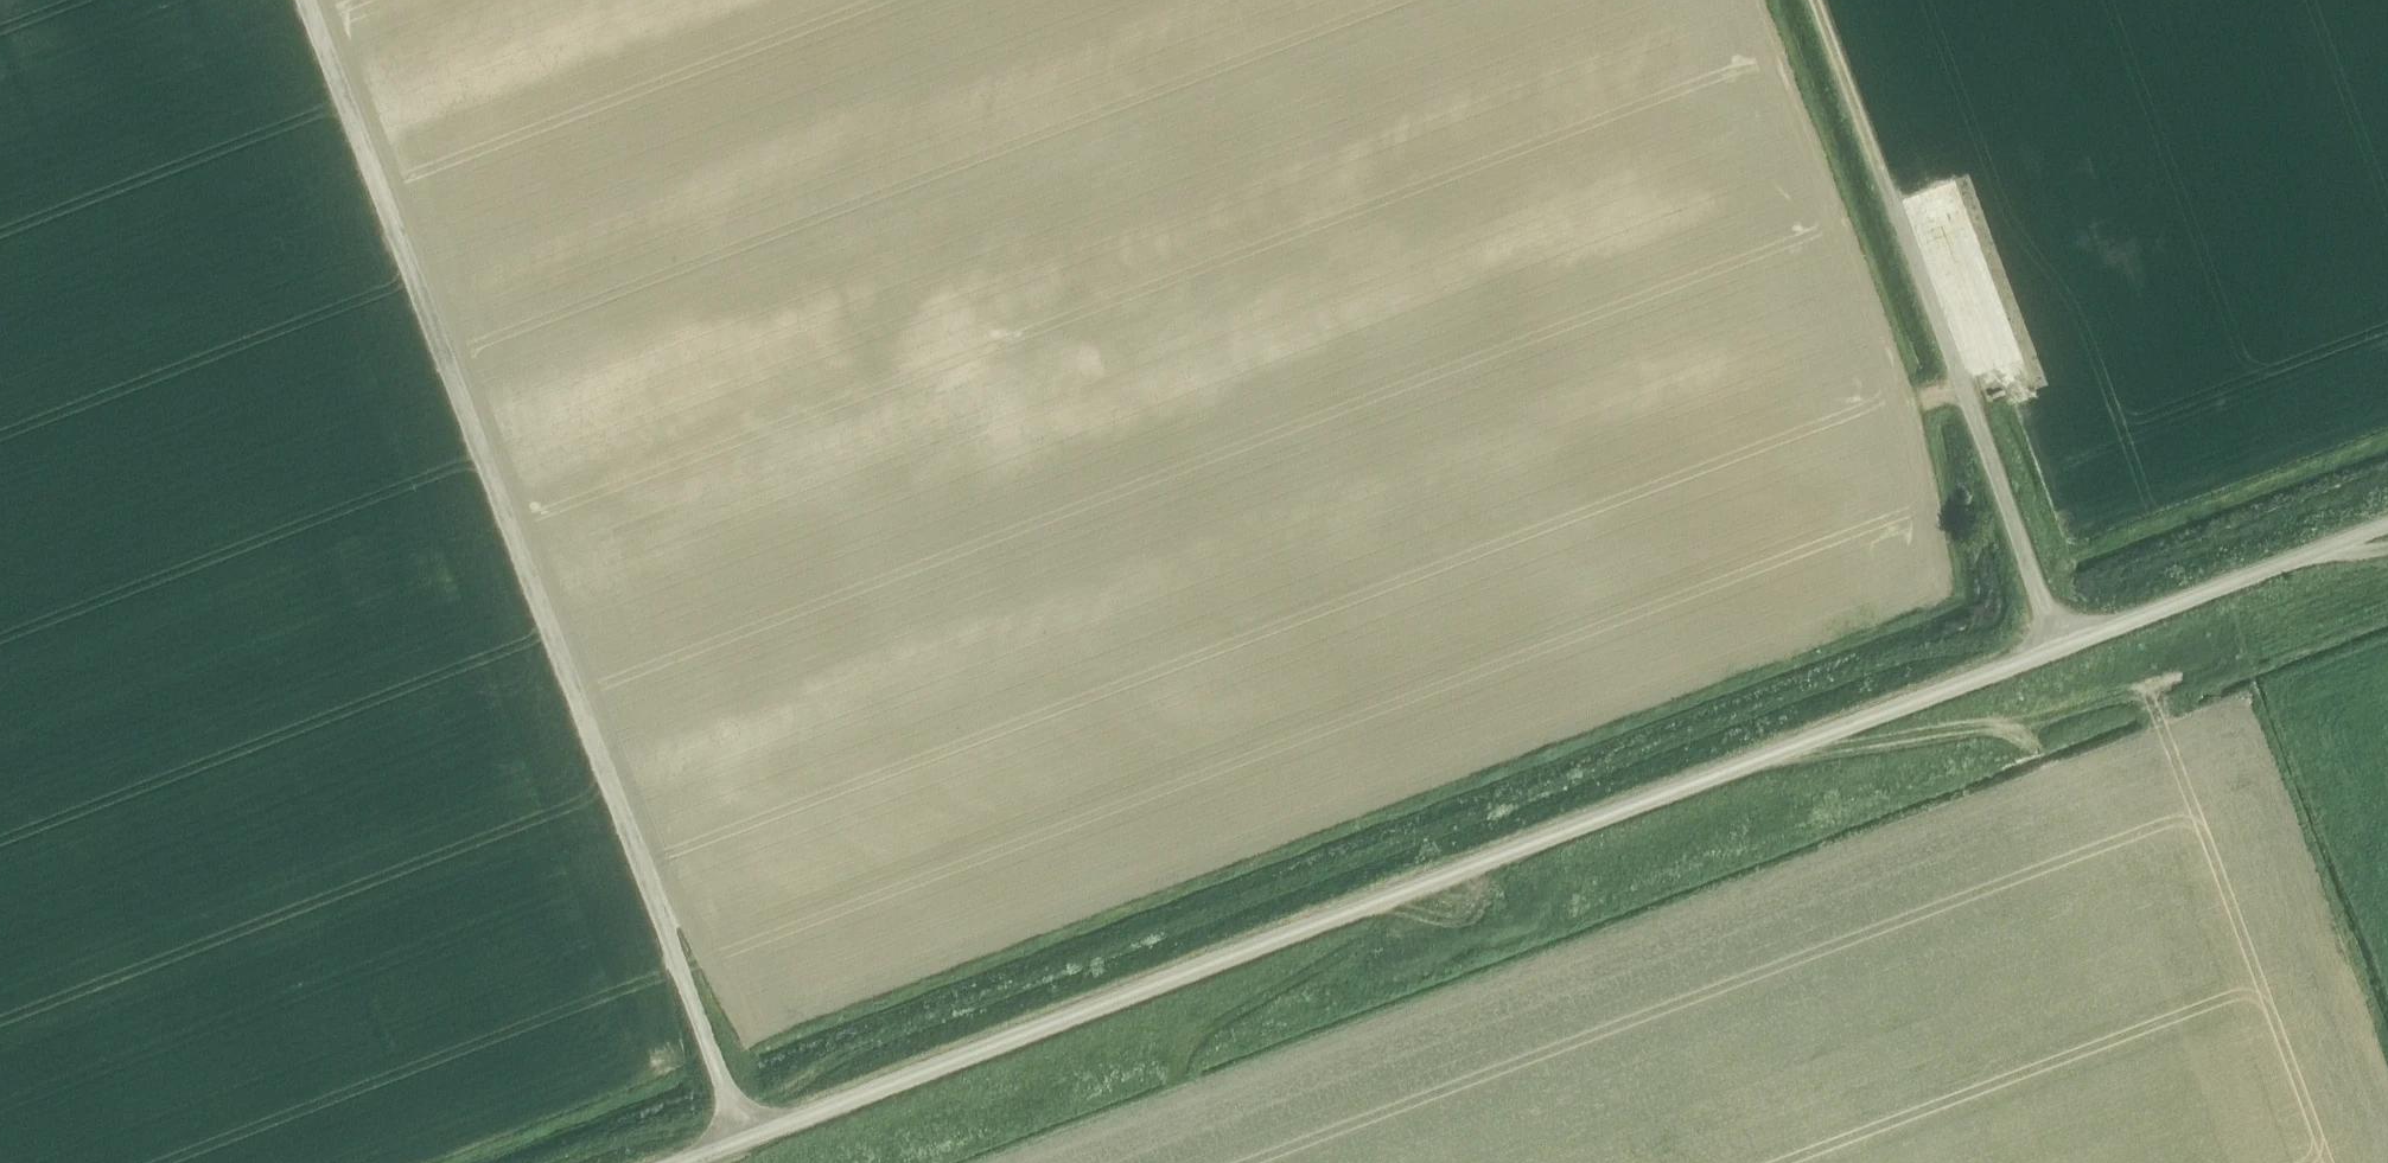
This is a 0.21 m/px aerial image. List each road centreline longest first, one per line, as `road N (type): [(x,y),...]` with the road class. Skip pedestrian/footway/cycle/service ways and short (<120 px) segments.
road 1 (unclassified): [(2387,522),(1378,892),(678,1162)]
road 2 (track): [(303,0),(746,1137)]
road 3 (track): [(2061,642),(1808,0)]

